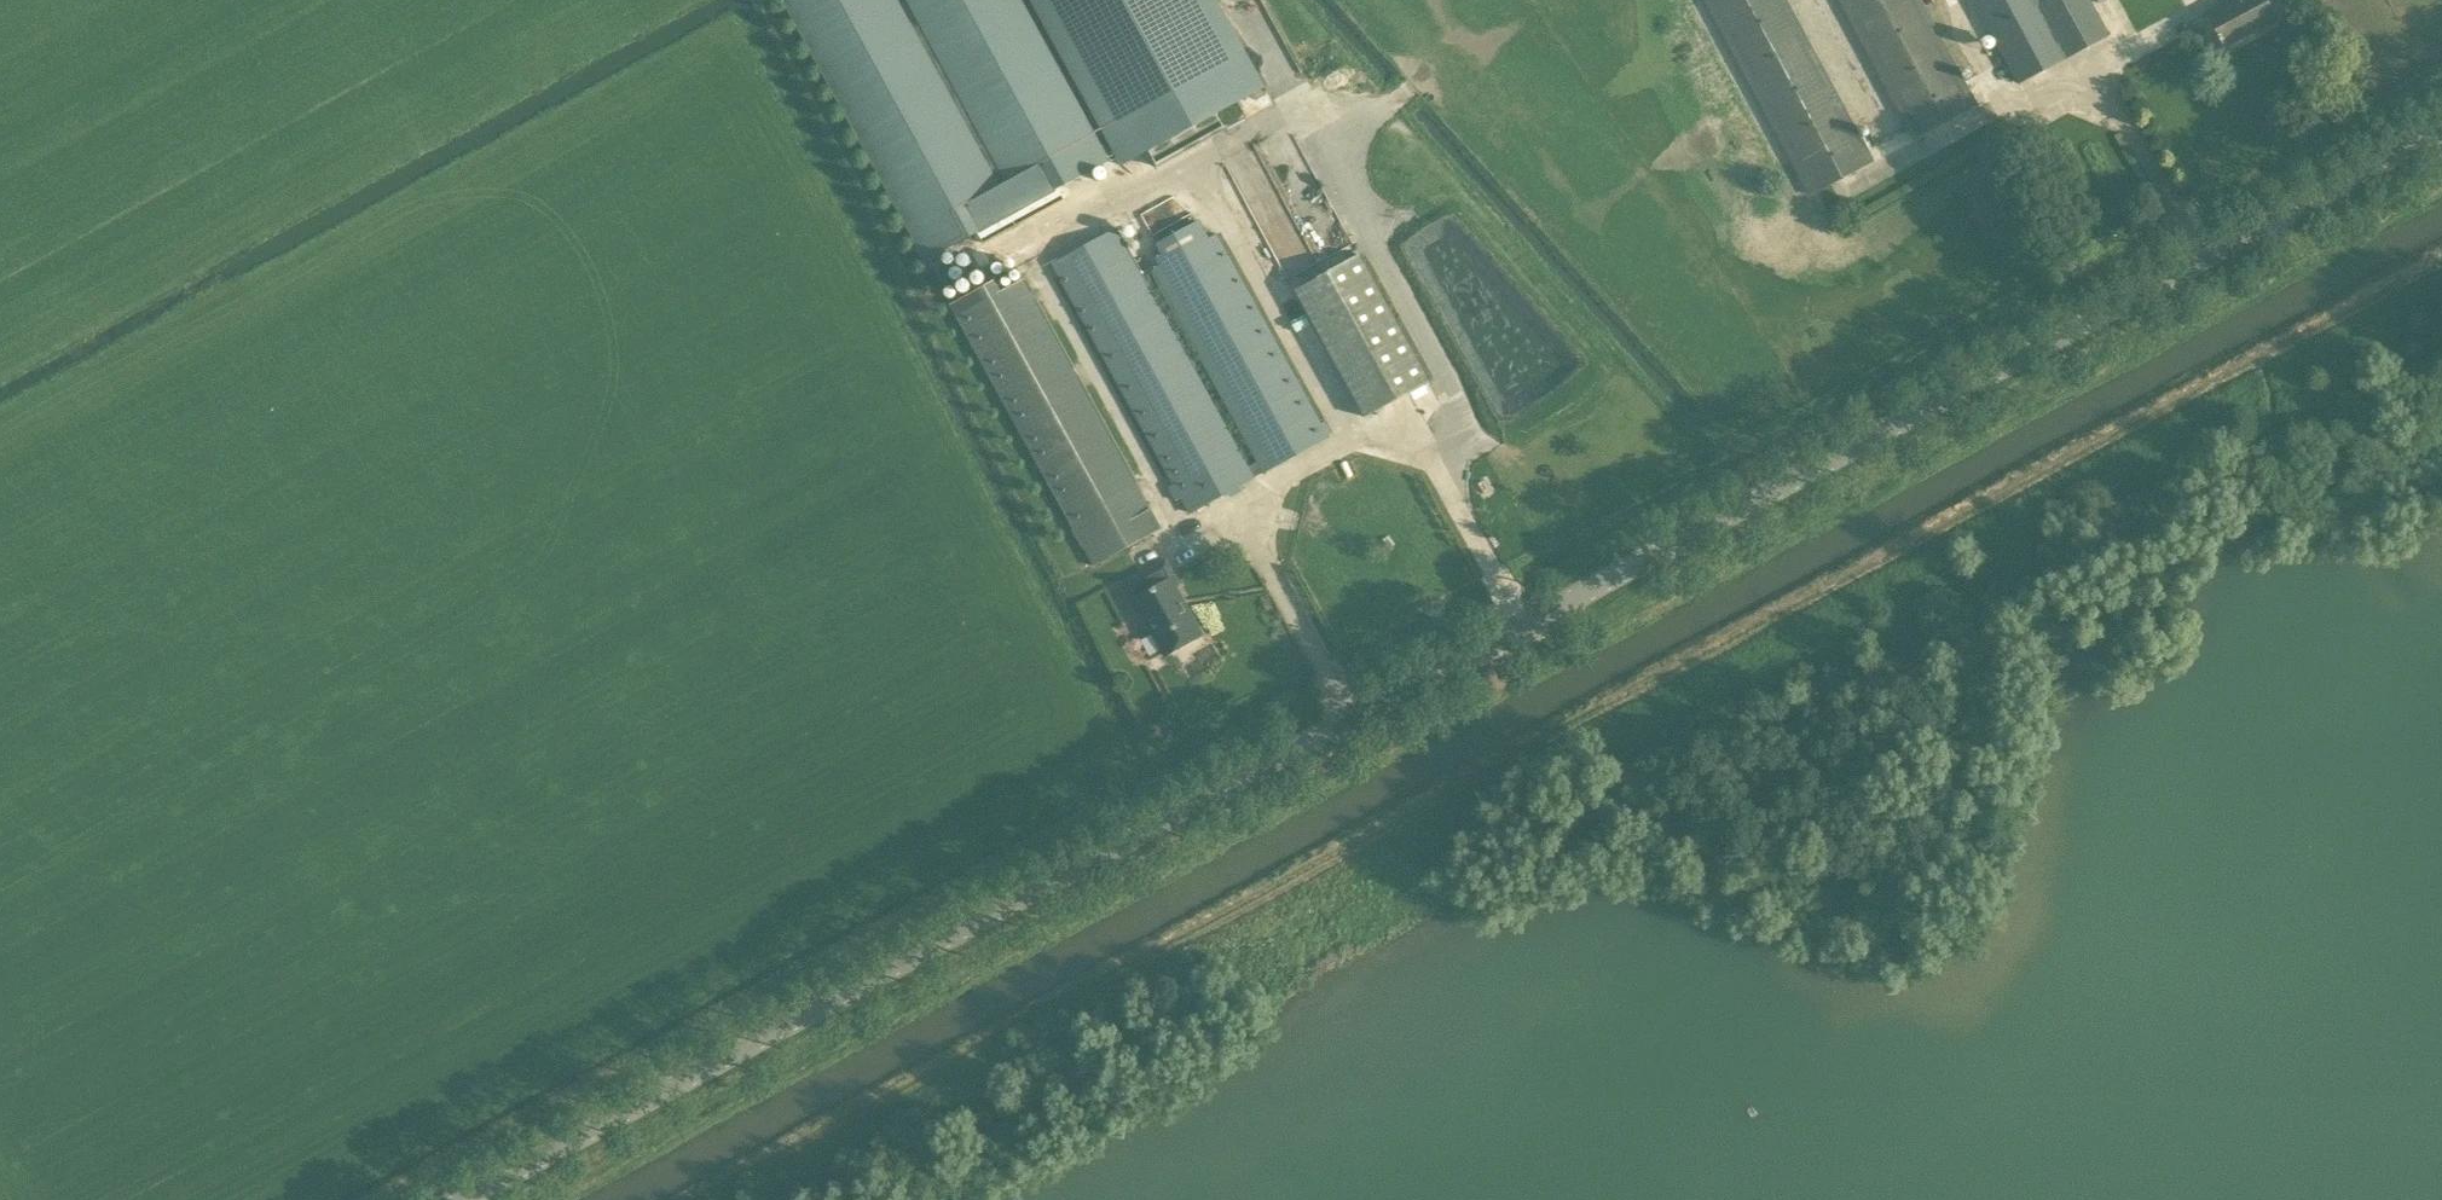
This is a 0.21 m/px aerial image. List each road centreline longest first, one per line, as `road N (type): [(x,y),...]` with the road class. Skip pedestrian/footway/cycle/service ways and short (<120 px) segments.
road 1 (tertiary): [(462,1199),(1385,678),(2441,127)]
road 2 (track): [(2441,266),(1796,606),(704,1199)]

